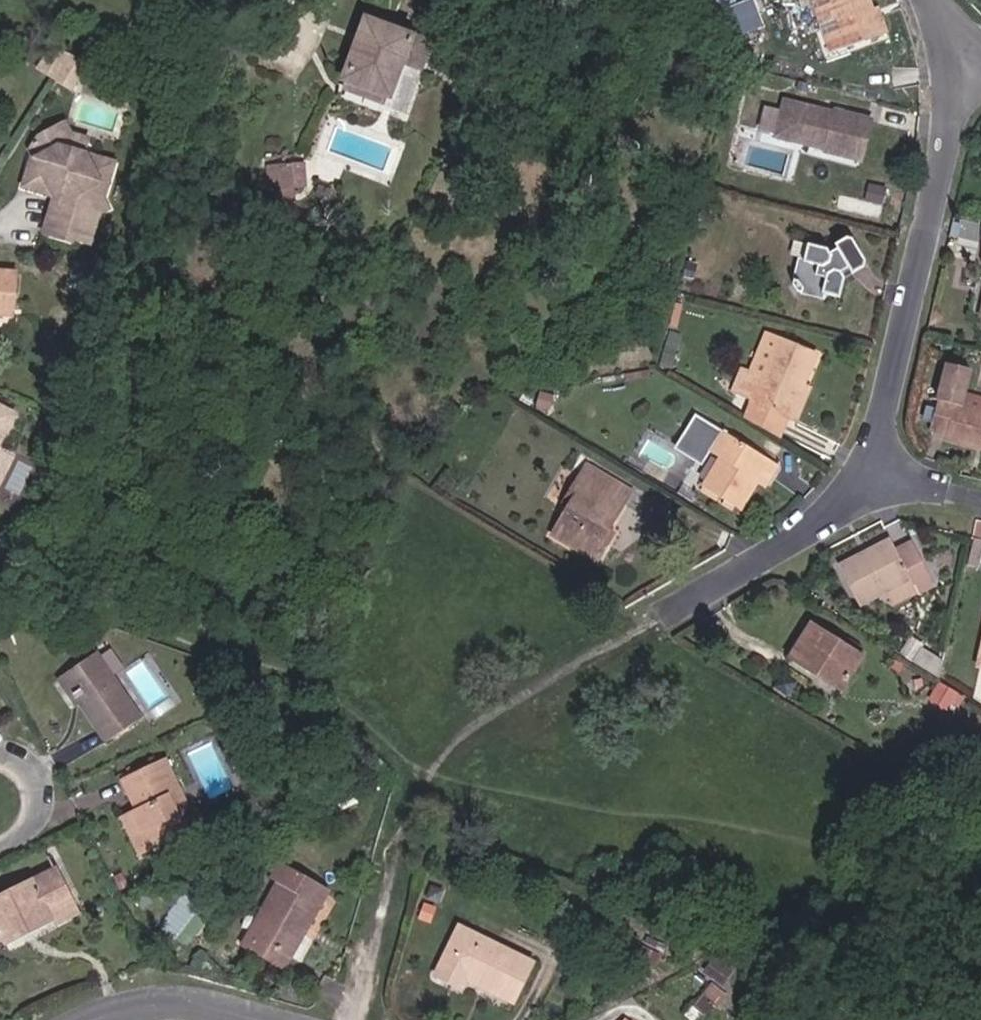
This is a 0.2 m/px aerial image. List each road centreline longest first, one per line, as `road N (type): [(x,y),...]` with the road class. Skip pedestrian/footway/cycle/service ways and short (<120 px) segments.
road 1 (residential): [(957,30),(961,126),(879,424),(906,479),(980,495)]
road 2 (residential): [(103,1019),(203,1005),(255,1019)]
road 3 (residential): [(0,847),(34,819),(39,796),(27,764),(0,756)]

